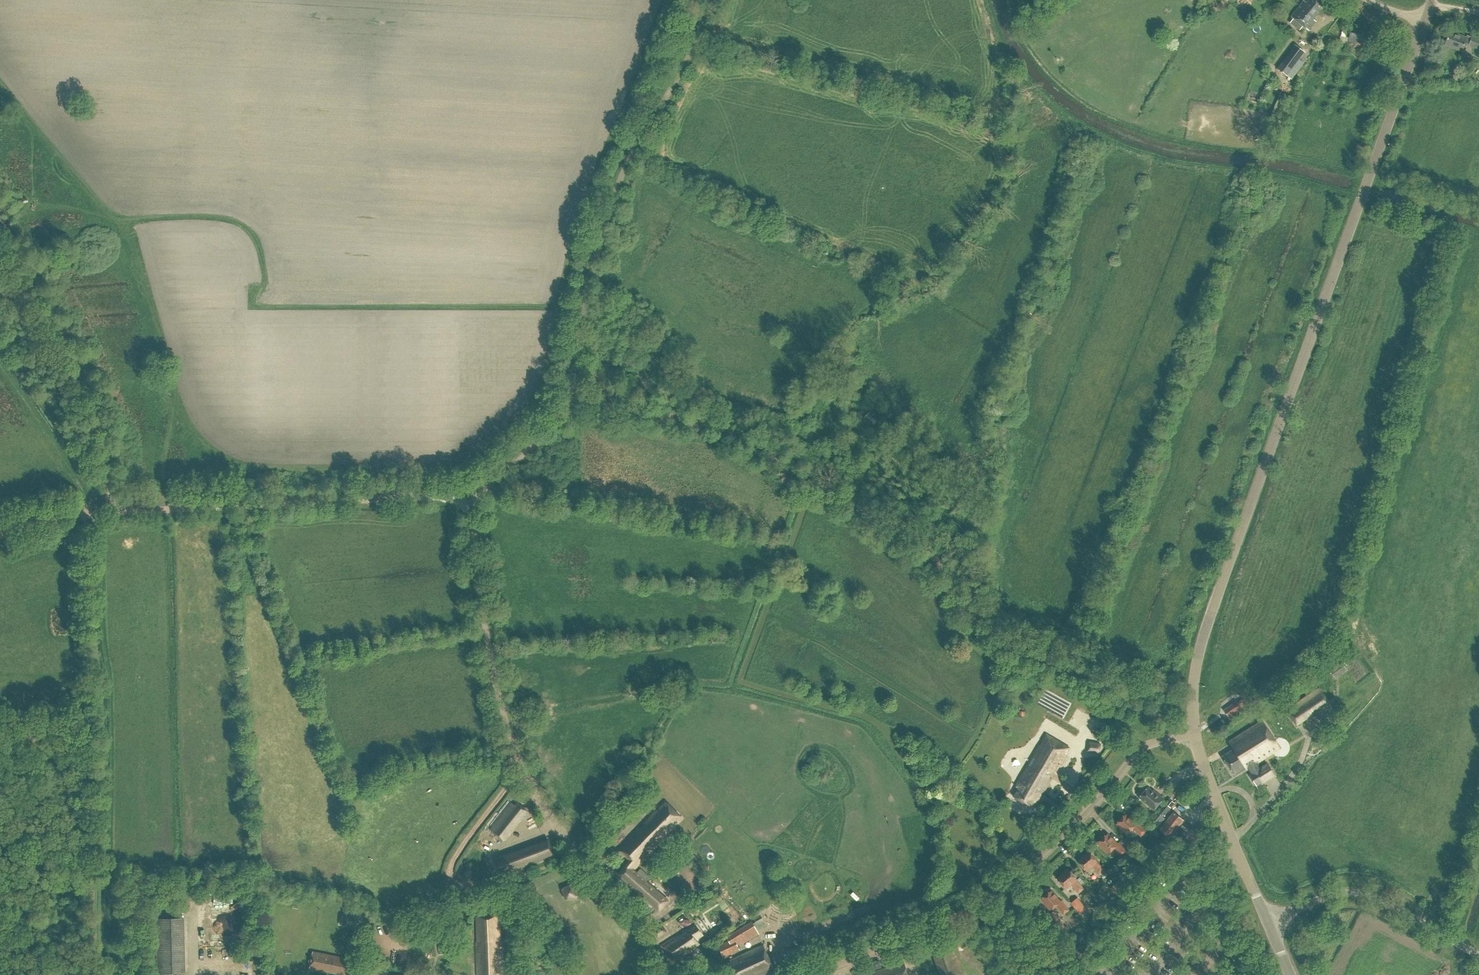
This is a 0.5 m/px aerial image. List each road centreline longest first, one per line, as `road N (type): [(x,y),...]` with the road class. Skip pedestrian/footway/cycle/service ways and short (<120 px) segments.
road 1 (tertiary): [(1269,920),(1193,737),(1200,640),(1424,22)]
road 2 (unclassified): [(524,772),(485,629),(473,518),(486,488),(551,430),(570,397),(614,197),(713,0)]
road 3 (track): [(1193,737),(987,642),(964,622),(923,552),(751,439),(570,397)]
road 4 (track): [(478,503),(439,497),(103,511),(0,534)]
road 5 (track): [(674,974),(542,809),(524,772)]
road 6 (track): [(99,458),(98,428),(0,229)]
road 7 (unclassified): [(1478,956),(1360,893),(1337,893),(1269,920)]
road 8 (track): [(450,869),(524,772)]

